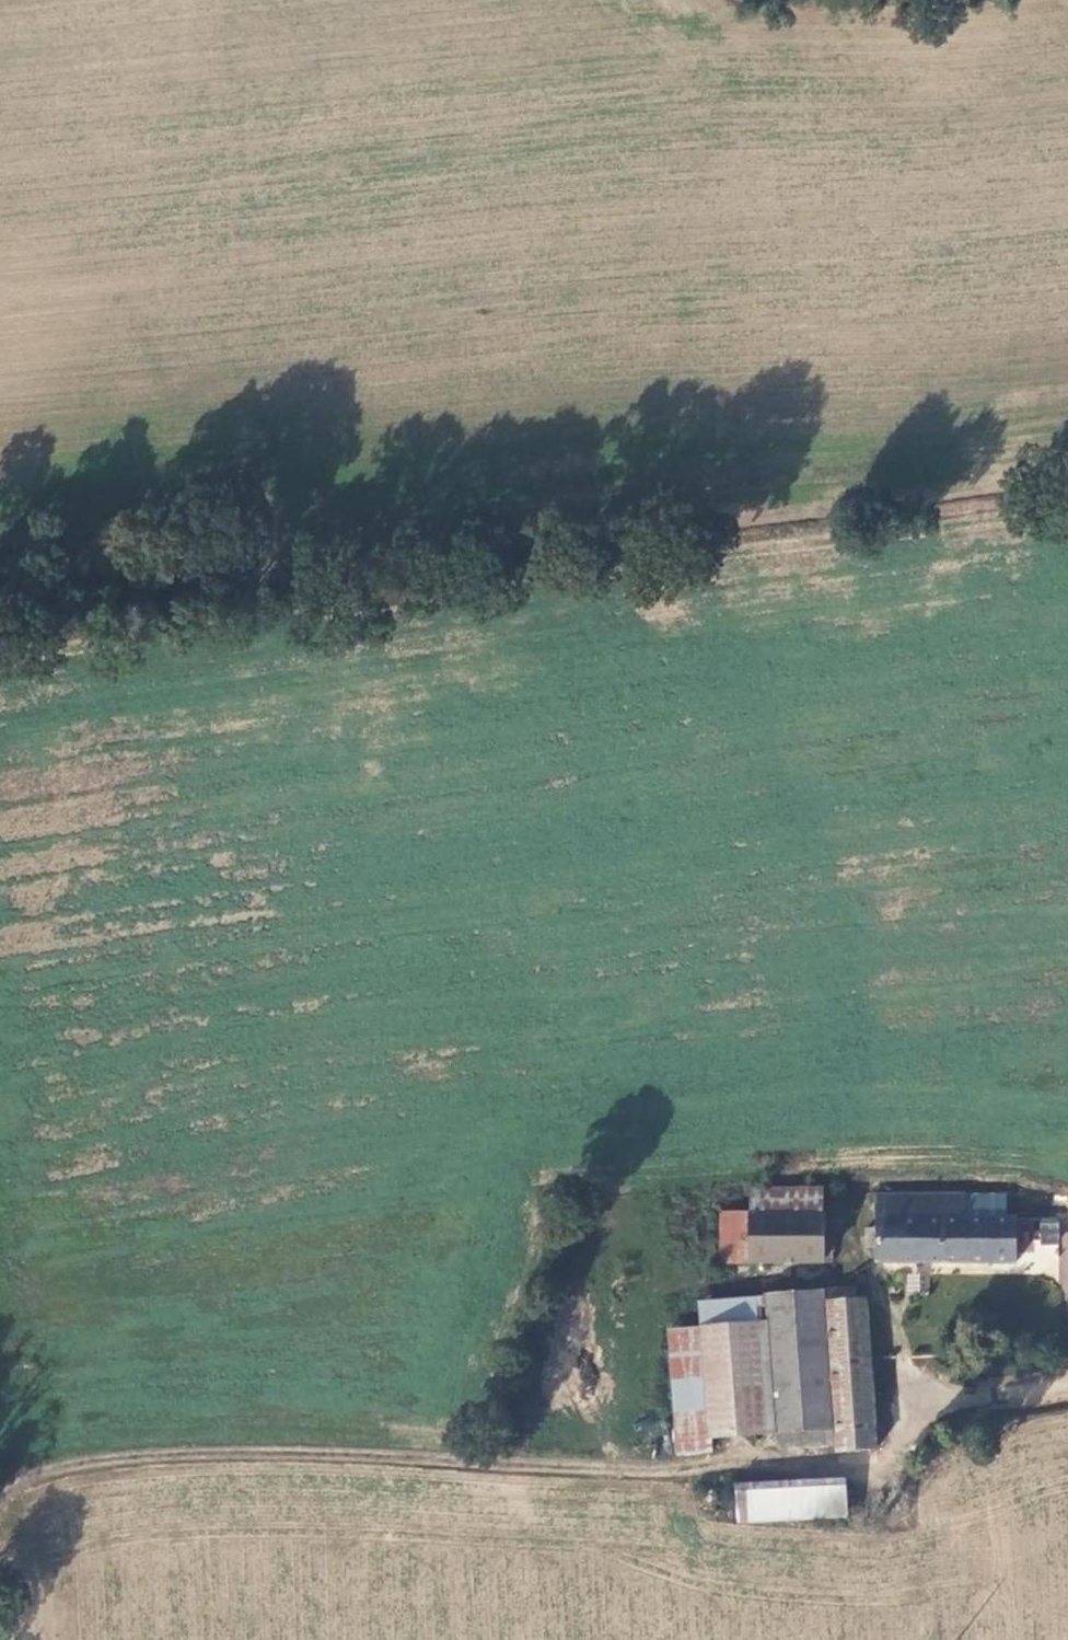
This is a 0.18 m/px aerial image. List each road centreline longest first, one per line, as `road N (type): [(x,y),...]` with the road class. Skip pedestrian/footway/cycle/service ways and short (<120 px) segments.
road 1 (track): [(1008,1394),(924,1409),(880,1460),(666,1477),(319,1454),(183,1454),(71,1464),(0,1493)]

